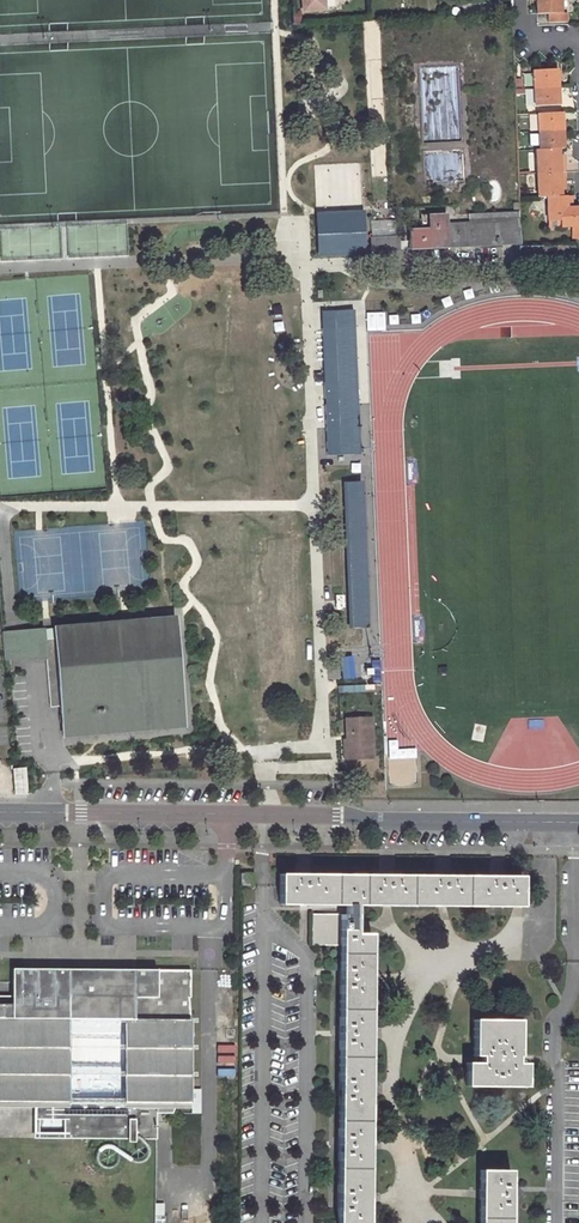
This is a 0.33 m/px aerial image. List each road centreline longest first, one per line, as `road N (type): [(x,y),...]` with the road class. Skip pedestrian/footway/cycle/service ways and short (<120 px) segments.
road 1 (residential): [(578,822),(0,812)]
road 2 (residential): [(520,0),(521,23),(531,35),(559,41),(576,57),(578,107)]

